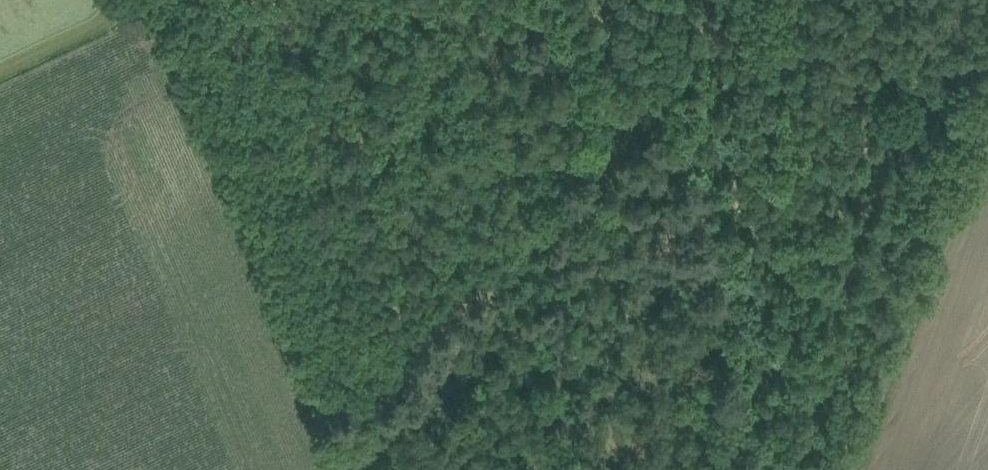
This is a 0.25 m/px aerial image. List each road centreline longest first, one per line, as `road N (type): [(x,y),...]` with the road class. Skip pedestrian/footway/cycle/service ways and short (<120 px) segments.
road 1 (track): [(149,0),(350,469)]
road 2 (track): [(780,469),(795,126),(764,0)]

